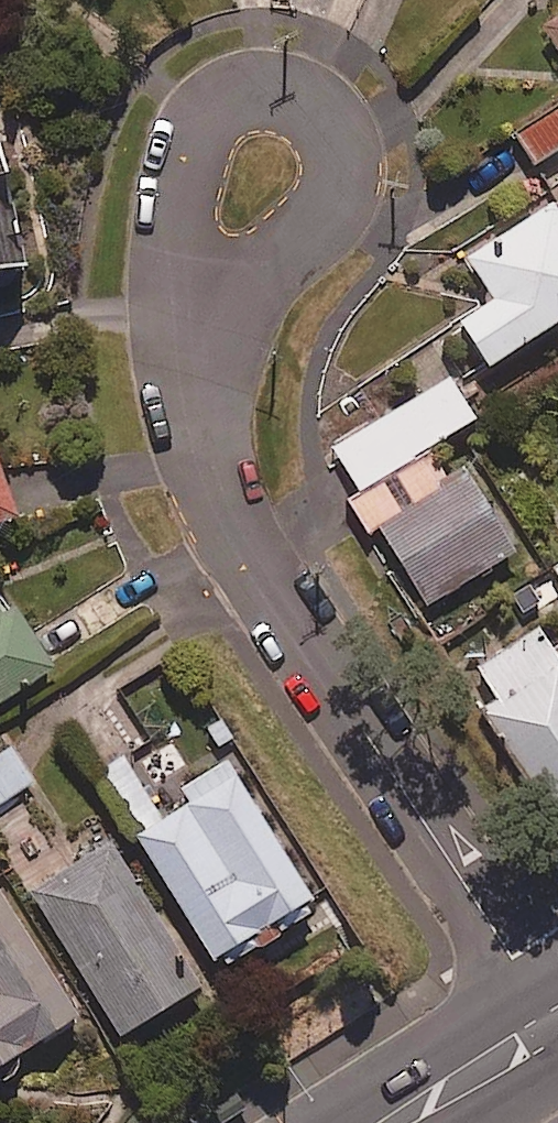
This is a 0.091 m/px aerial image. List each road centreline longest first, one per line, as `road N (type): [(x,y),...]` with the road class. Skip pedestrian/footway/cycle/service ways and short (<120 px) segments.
road 1 (residential): [(202,454),(171,295),(182,161),(197,129),(236,97),(291,95),(320,113),(338,142),(342,174),(308,235),(248,291),(210,386)]
road 2 (residential): [(202,454),(230,525),(553,1026)]
road 3 (secondary): [(398,1122),(553,1026)]

